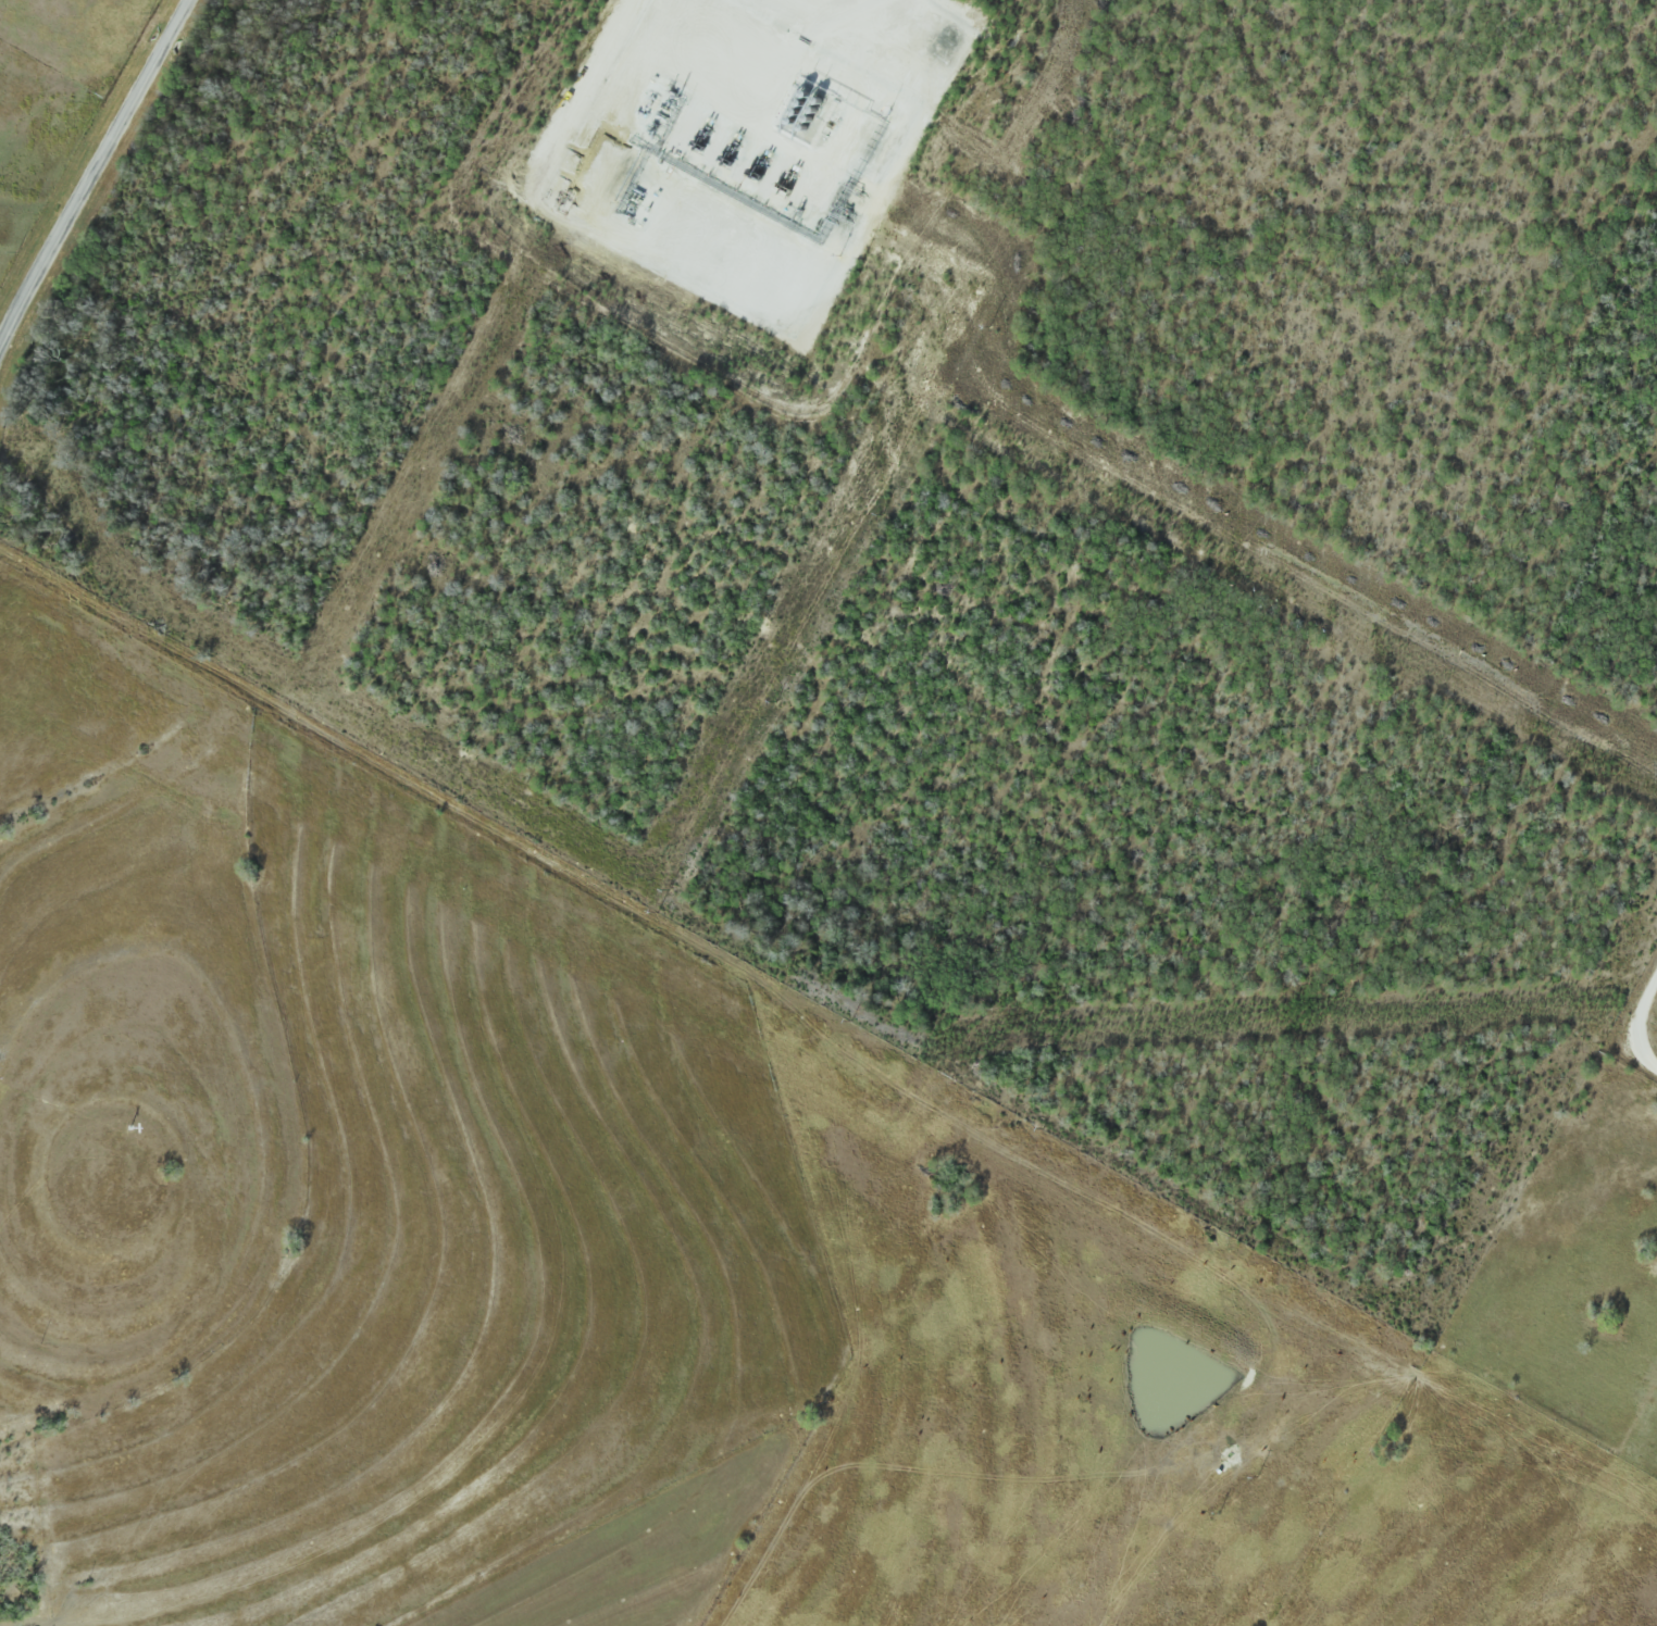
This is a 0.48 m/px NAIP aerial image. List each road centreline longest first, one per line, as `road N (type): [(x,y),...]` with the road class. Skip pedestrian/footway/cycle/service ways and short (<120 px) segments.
road 1 (residential): [(0,358),(193,0)]
road 2 (residential): [(880,0),(773,337)]

